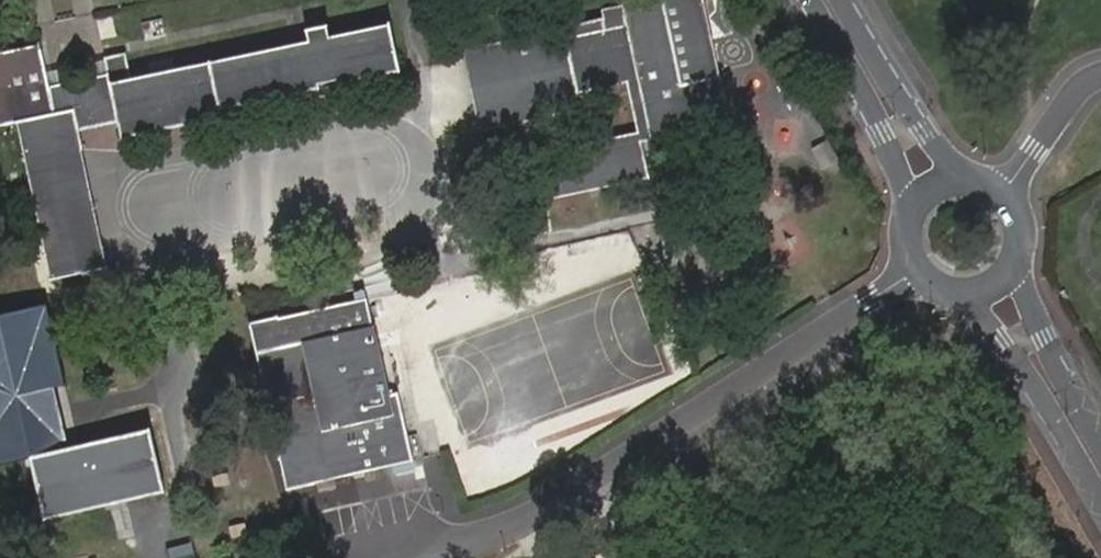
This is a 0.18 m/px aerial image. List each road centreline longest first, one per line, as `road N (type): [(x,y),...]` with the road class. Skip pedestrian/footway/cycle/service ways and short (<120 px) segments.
road 1 (residential): [(924,273),(802,339),(500,534)]
road 2 (residential): [(961,291),(1100,502)]
road 3 (residential): [(808,0),(881,132),(914,221)]
road 4 (residential): [(962,186),(842,0)]
road 5 (residential): [(1100,441),(1046,340),(1014,253)]

